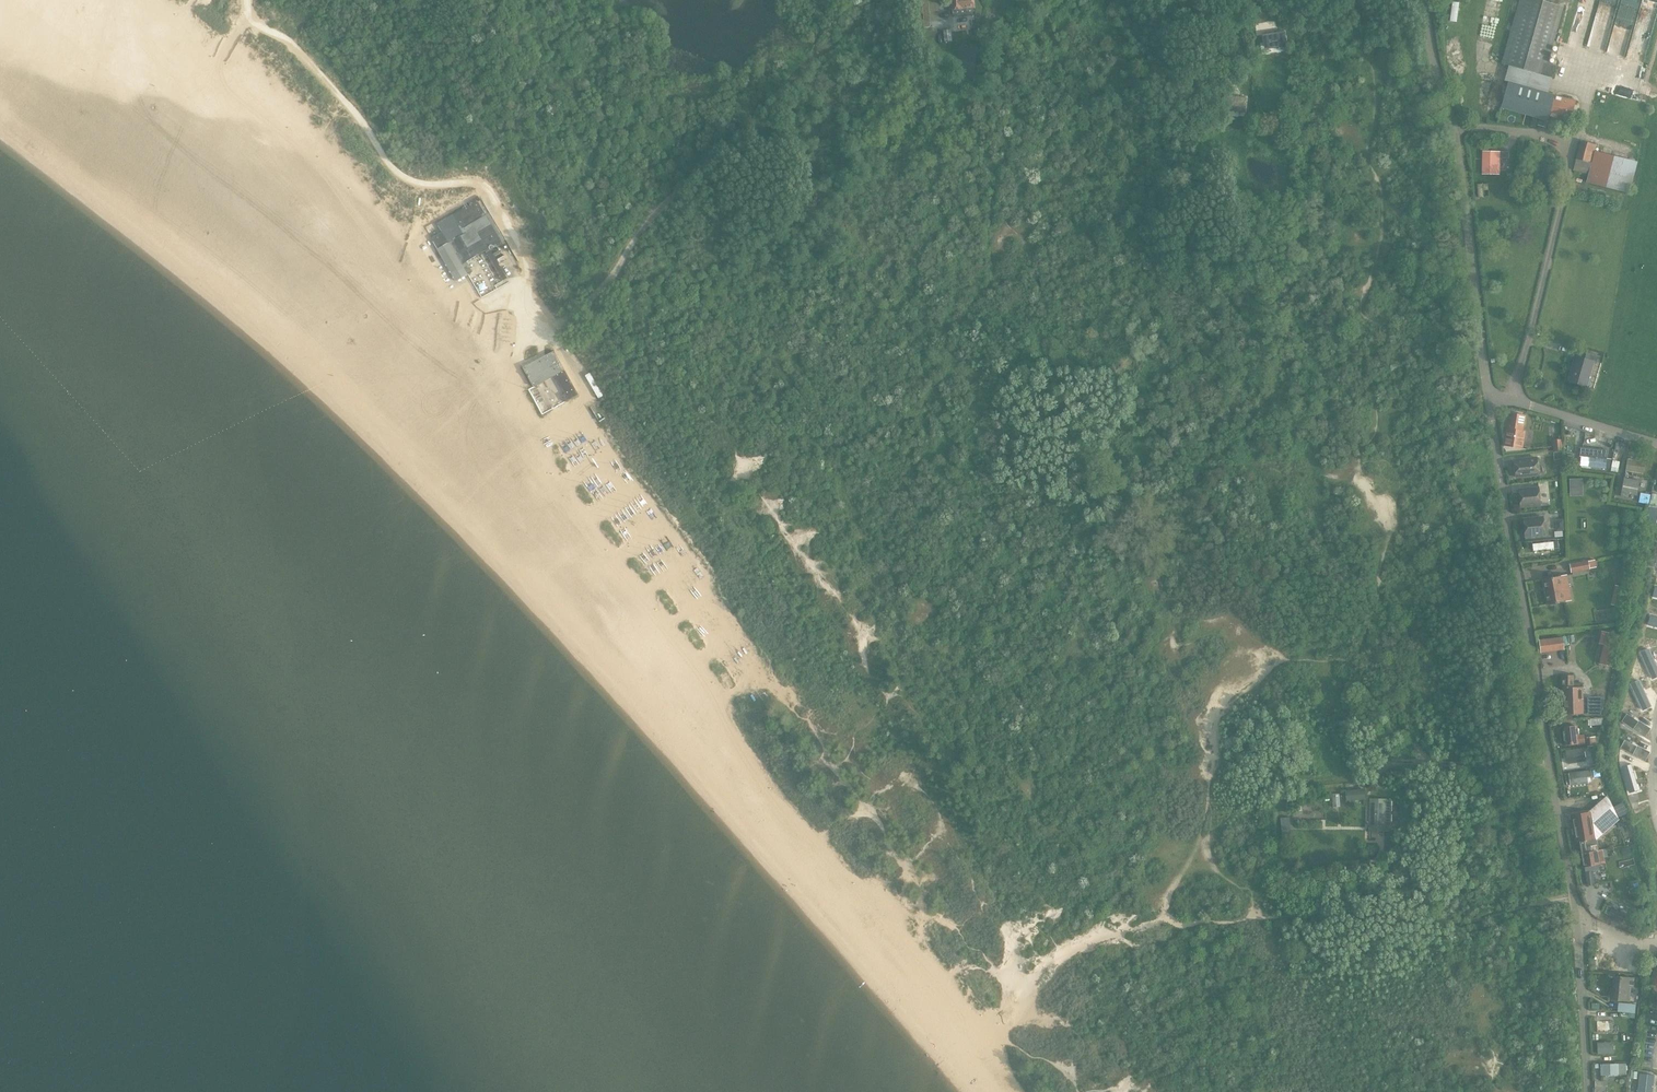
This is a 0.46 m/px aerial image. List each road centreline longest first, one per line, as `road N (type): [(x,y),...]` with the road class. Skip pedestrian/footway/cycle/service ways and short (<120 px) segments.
road 1 (unclassified): [(1587,1091),(1578,926),(1489,394)]
road 2 (unclassified): [(1489,394),(1459,149),(1424,4)]
road 3 (unclassified): [(1489,394),(1656,443)]

